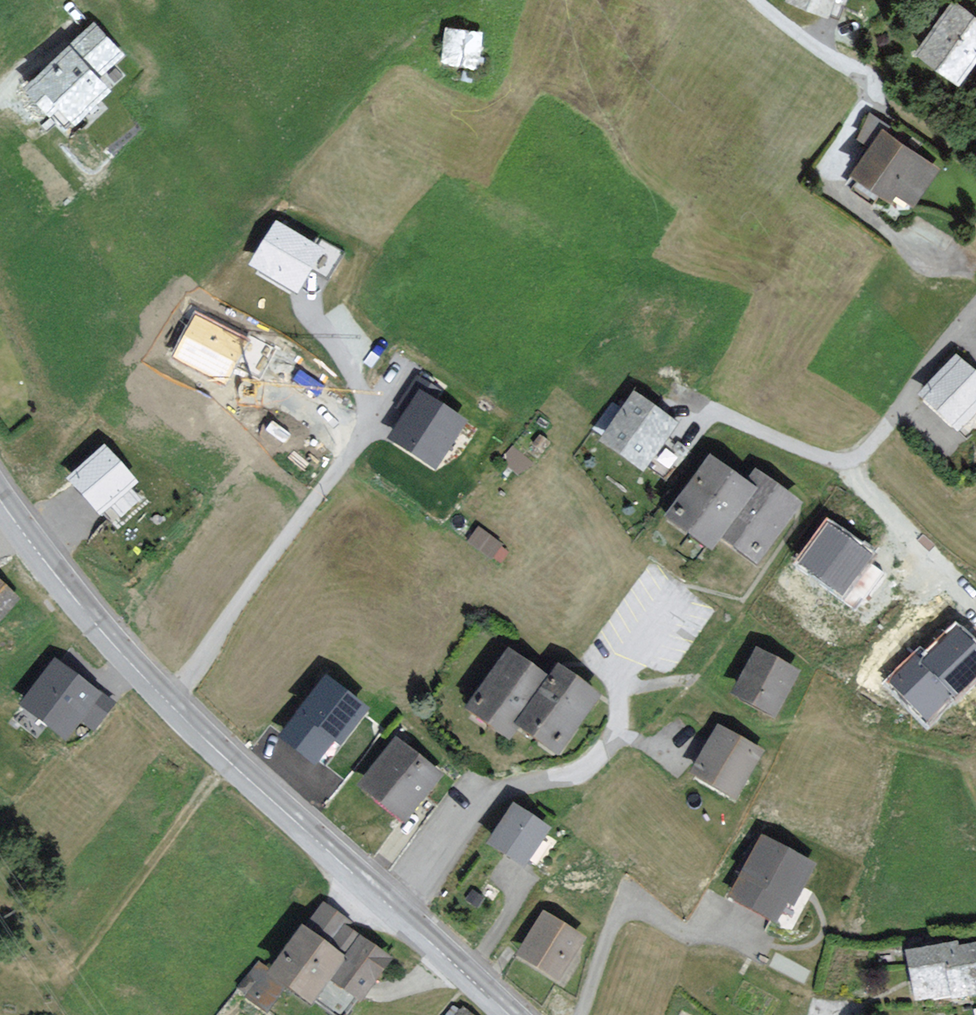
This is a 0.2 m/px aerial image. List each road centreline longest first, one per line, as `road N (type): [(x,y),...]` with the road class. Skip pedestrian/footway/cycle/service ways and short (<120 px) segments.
road 1 (secondary): [(0,500),(113,644),(195,729),(510,1014)]
road 2 (track): [(226,759),(49,1014)]

